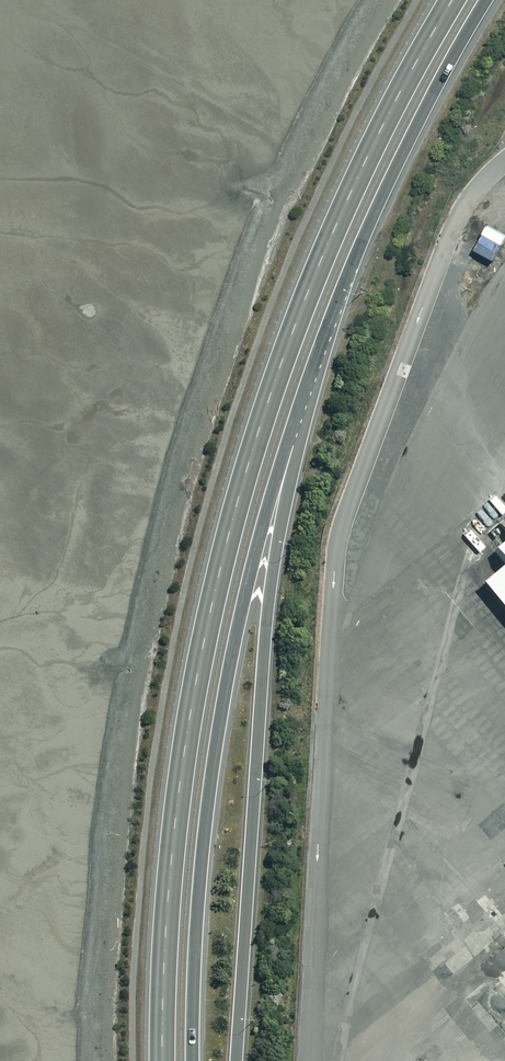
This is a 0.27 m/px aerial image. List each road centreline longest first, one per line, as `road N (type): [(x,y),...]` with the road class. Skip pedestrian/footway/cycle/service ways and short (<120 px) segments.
road 1 (trunk): [(164,1060),(186,766),(253,455),(351,193),(454,0)]
road 2 (trunk): [(299,403),(252,567),(217,761),(193,1060)]
road 3 (trunk): [(299,403),(271,593),(235,1060)]
road 4 (trunk): [(486,0),(369,220),(299,403)]

